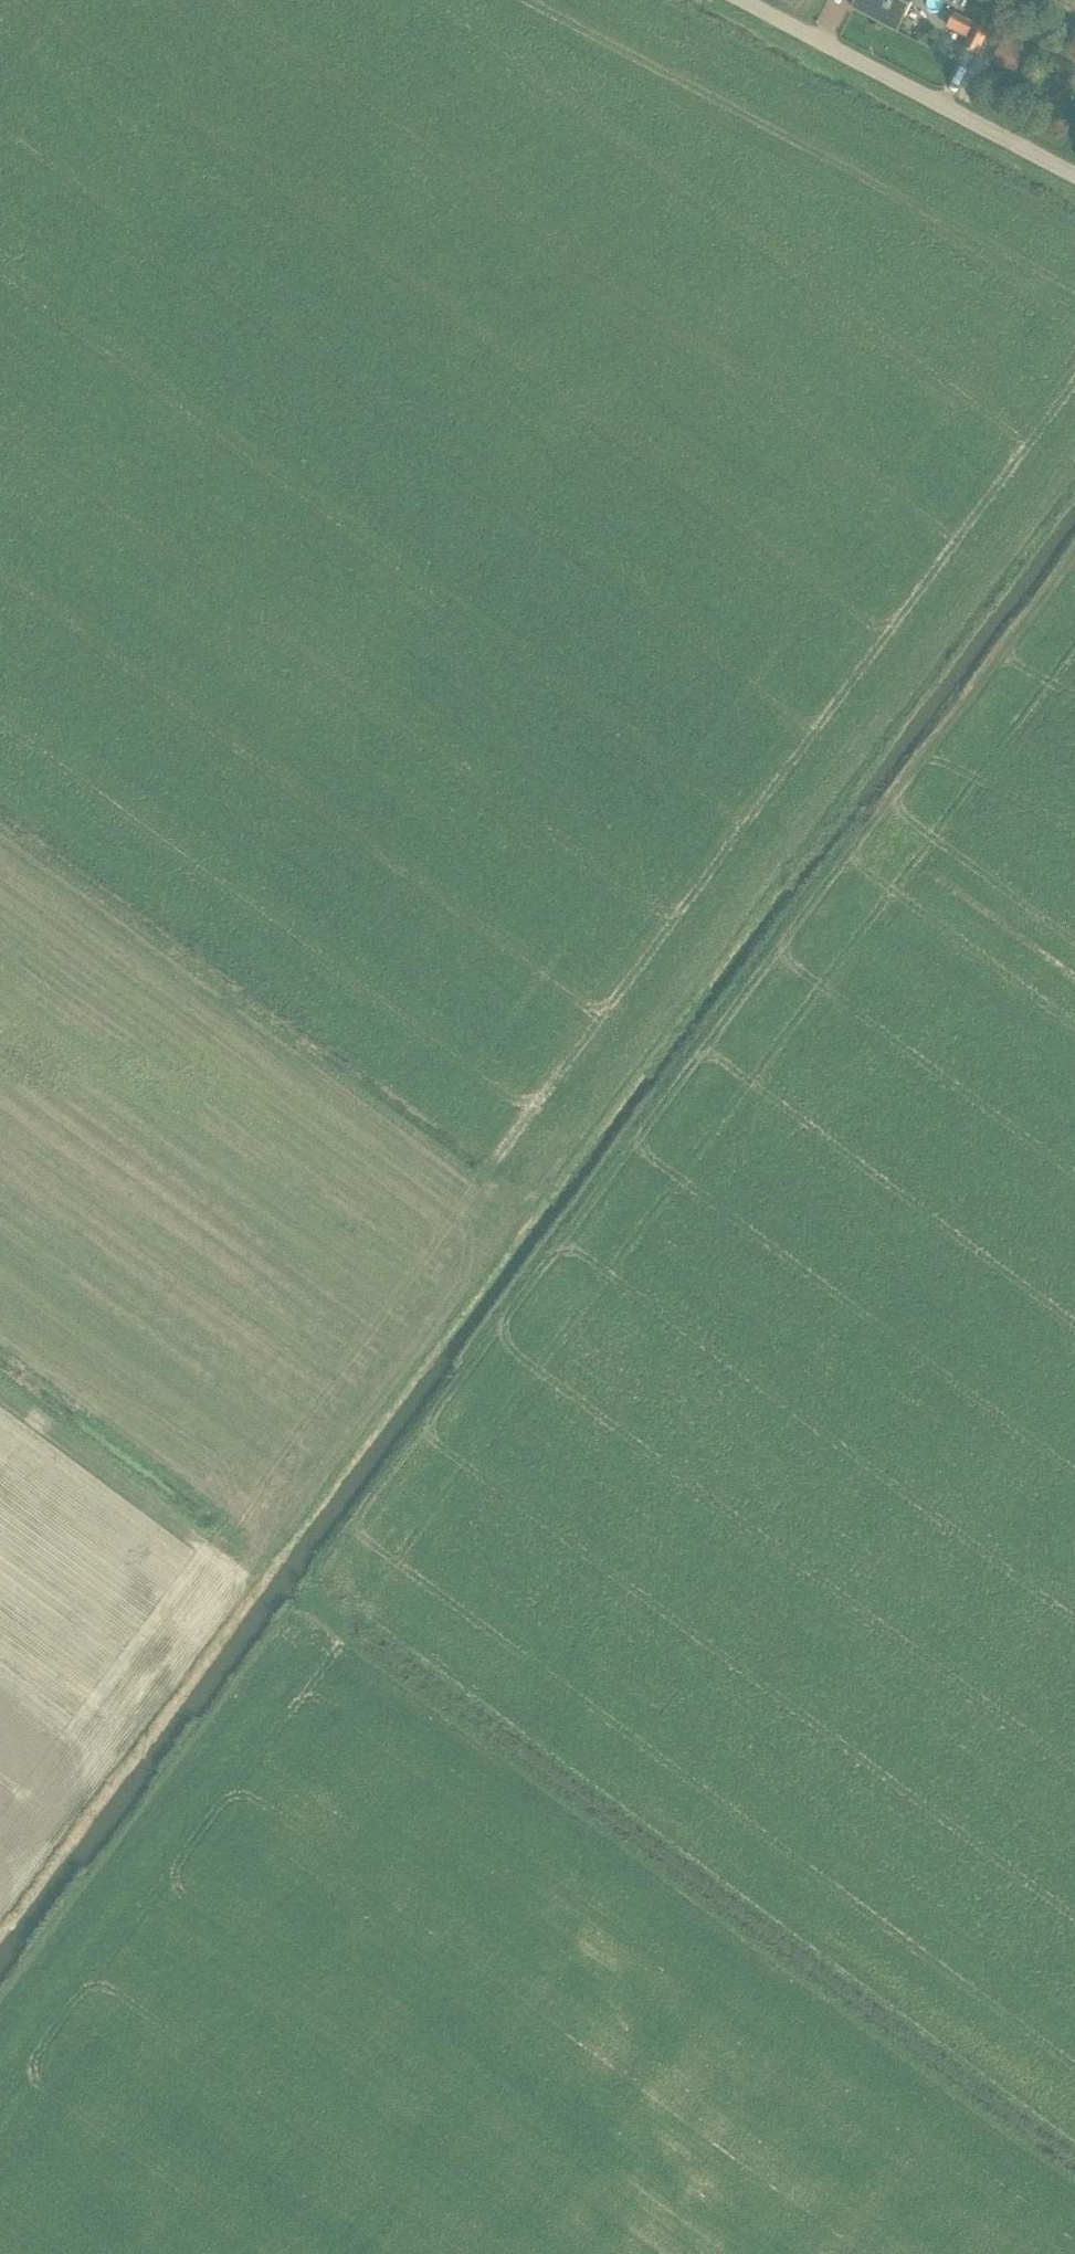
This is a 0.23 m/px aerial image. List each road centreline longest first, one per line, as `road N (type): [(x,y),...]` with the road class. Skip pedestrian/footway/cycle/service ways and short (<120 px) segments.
road 1 (unclassified): [(1074,175),(742,0)]

